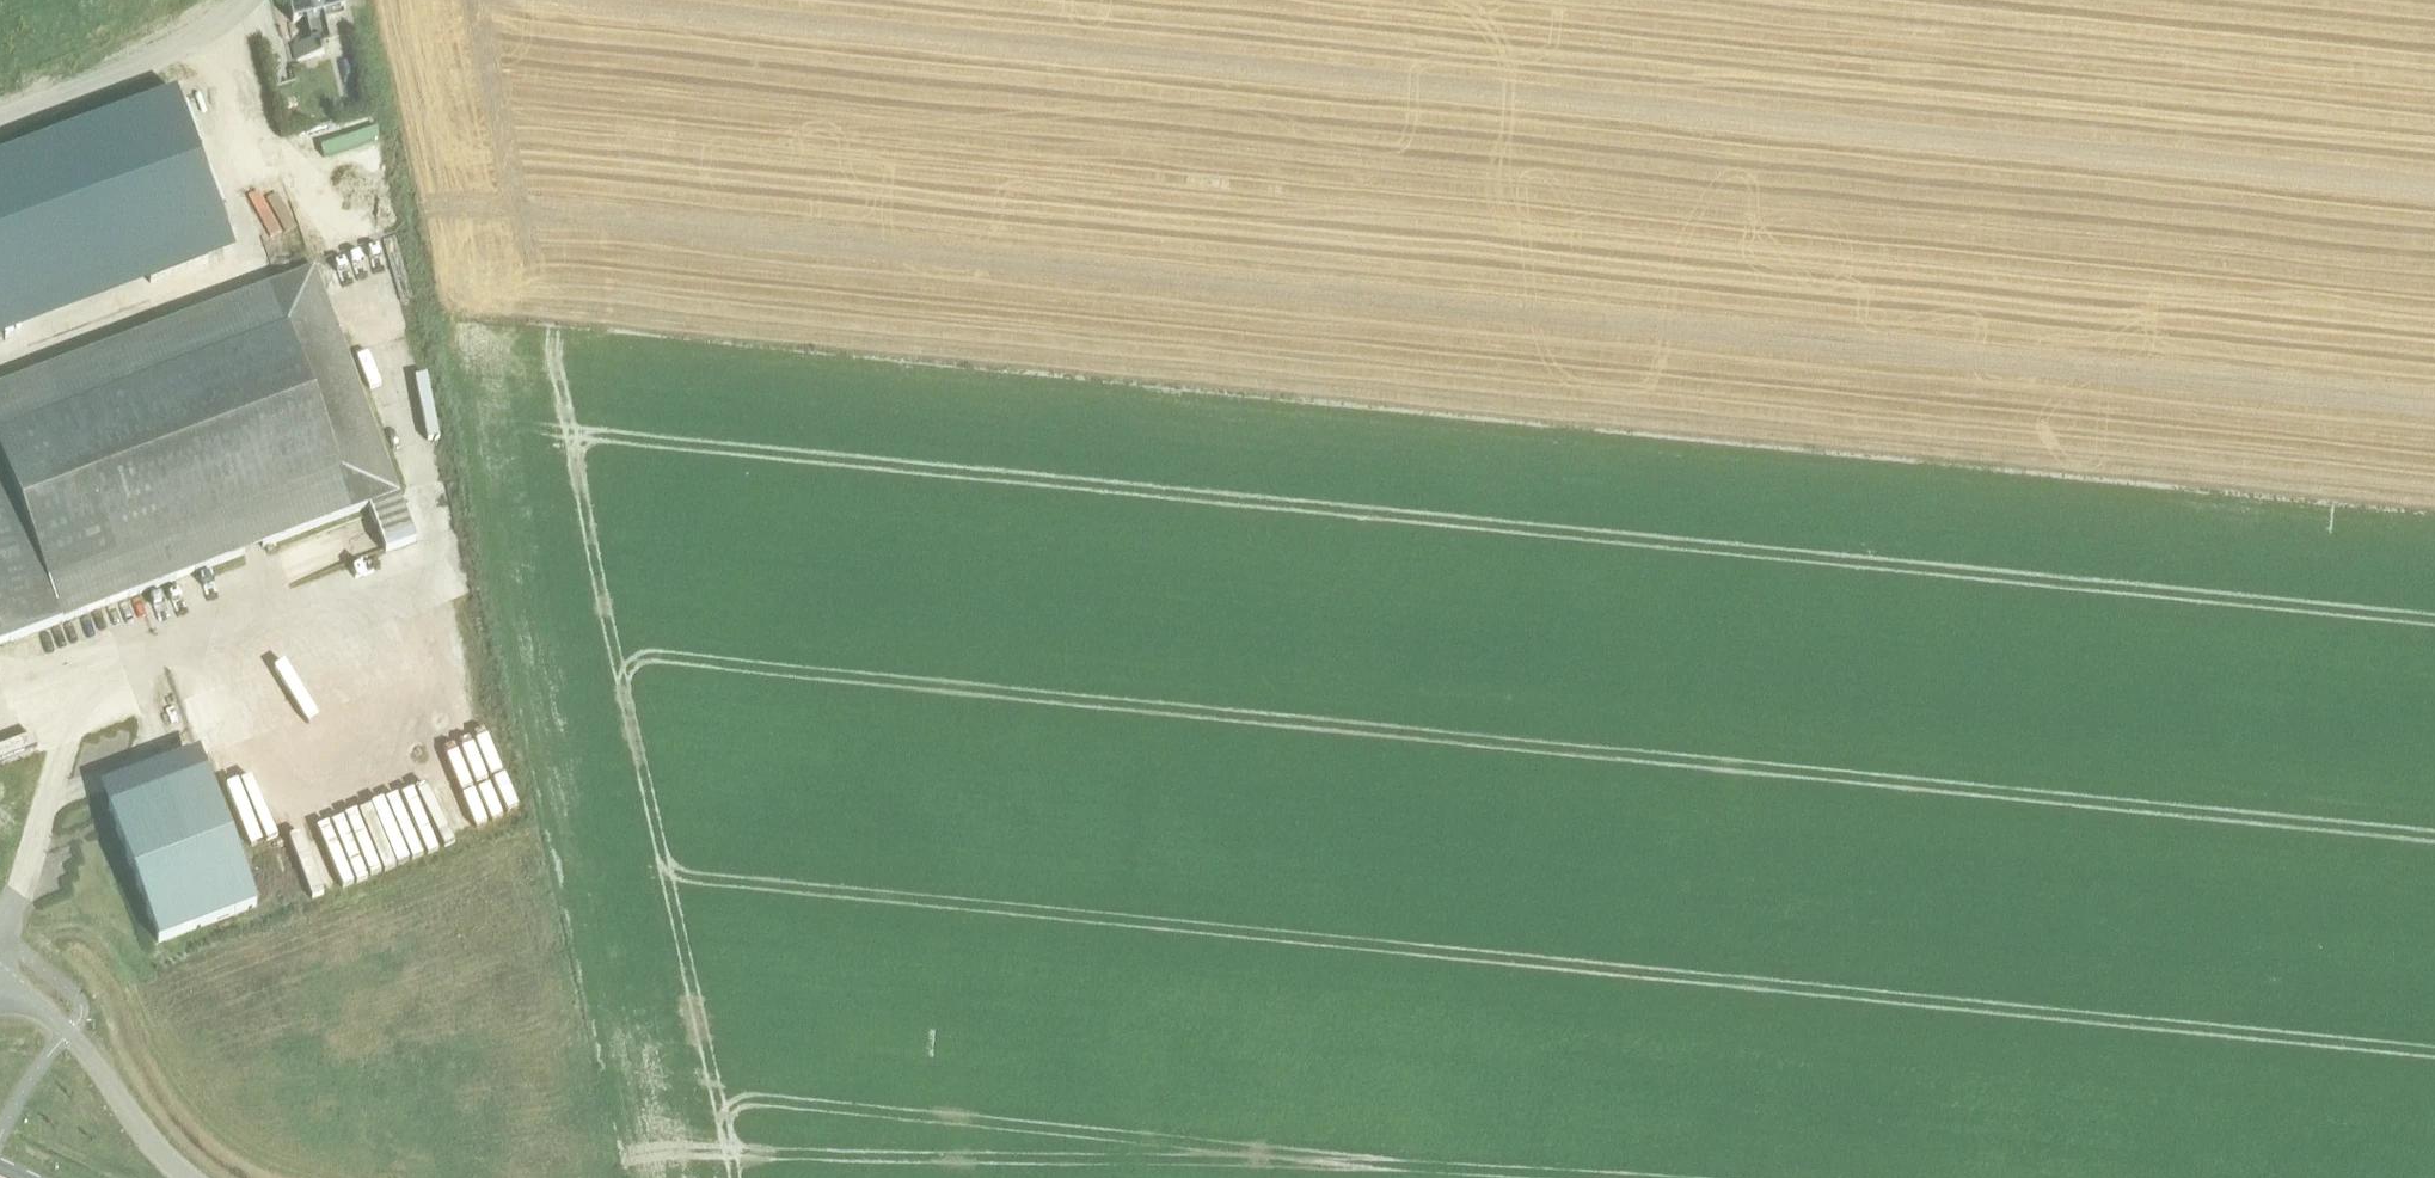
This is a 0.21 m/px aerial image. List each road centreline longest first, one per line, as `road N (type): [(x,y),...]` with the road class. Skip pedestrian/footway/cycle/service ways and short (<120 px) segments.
road 1 (unclassified): [(0,976),(68,1032),(152,1146),(187,1177)]
road 2 (unclassified): [(0,119),(173,50),(237,0)]

